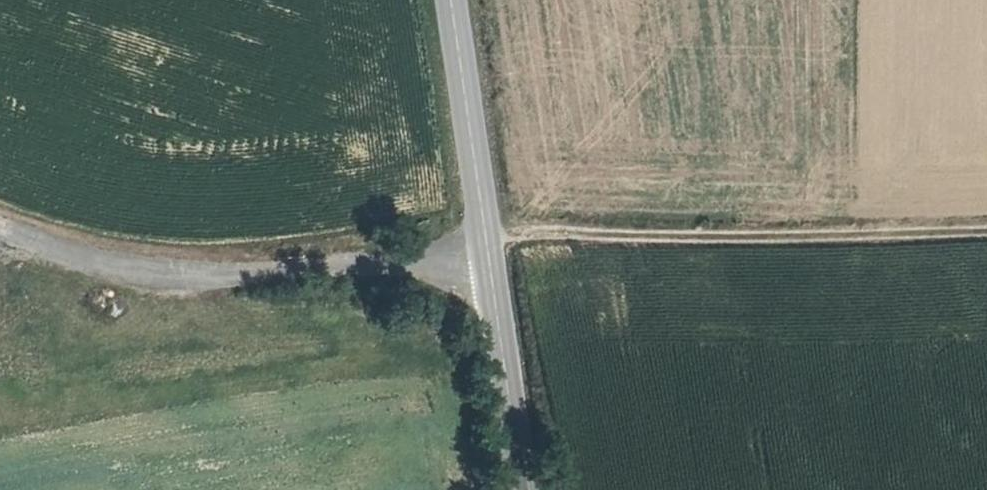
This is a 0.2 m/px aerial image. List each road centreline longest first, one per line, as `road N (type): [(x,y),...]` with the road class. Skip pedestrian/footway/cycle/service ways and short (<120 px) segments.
road 1 (unclassified): [(0,238),(92,277),(172,291),(295,288),(488,246)]
road 2 (track): [(488,246),(575,231),(986,229)]
road 3 (secondary): [(455,0),(488,246)]
road 4 (secondary): [(488,246),(525,489)]

